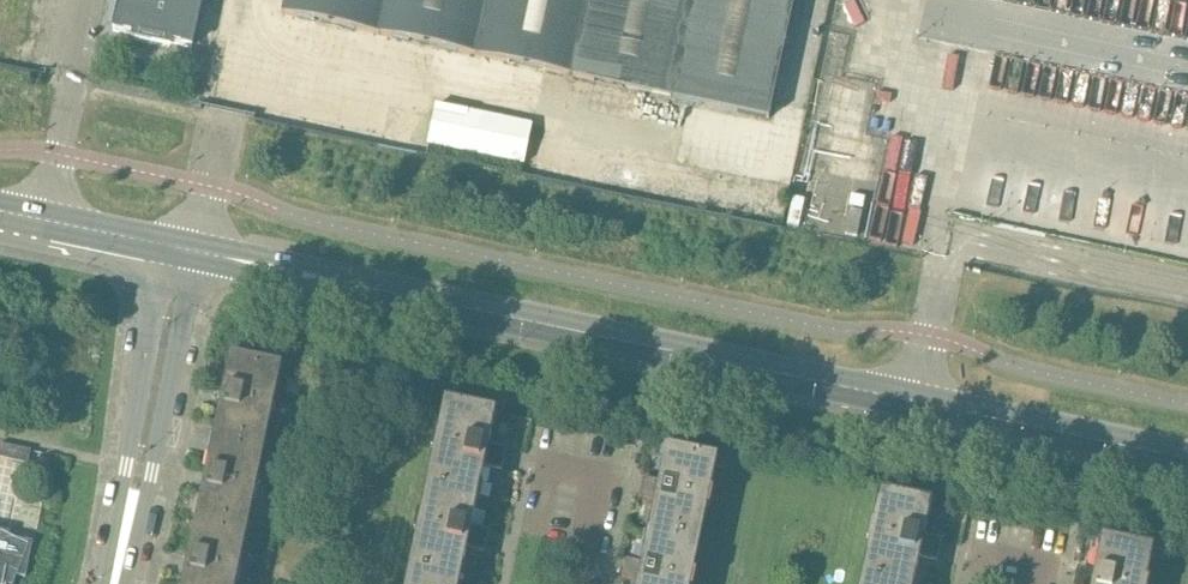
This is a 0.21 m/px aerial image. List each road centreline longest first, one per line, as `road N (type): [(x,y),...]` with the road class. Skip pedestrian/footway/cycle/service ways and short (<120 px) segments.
road 1 (tertiary): [(1187,459),(188,249)]
road 2 (residential): [(116,583),(188,249)]
road 3 (tertiary): [(188,249),(0,208)]
road 4 (residential): [(581,583),(603,480),(542,468)]

